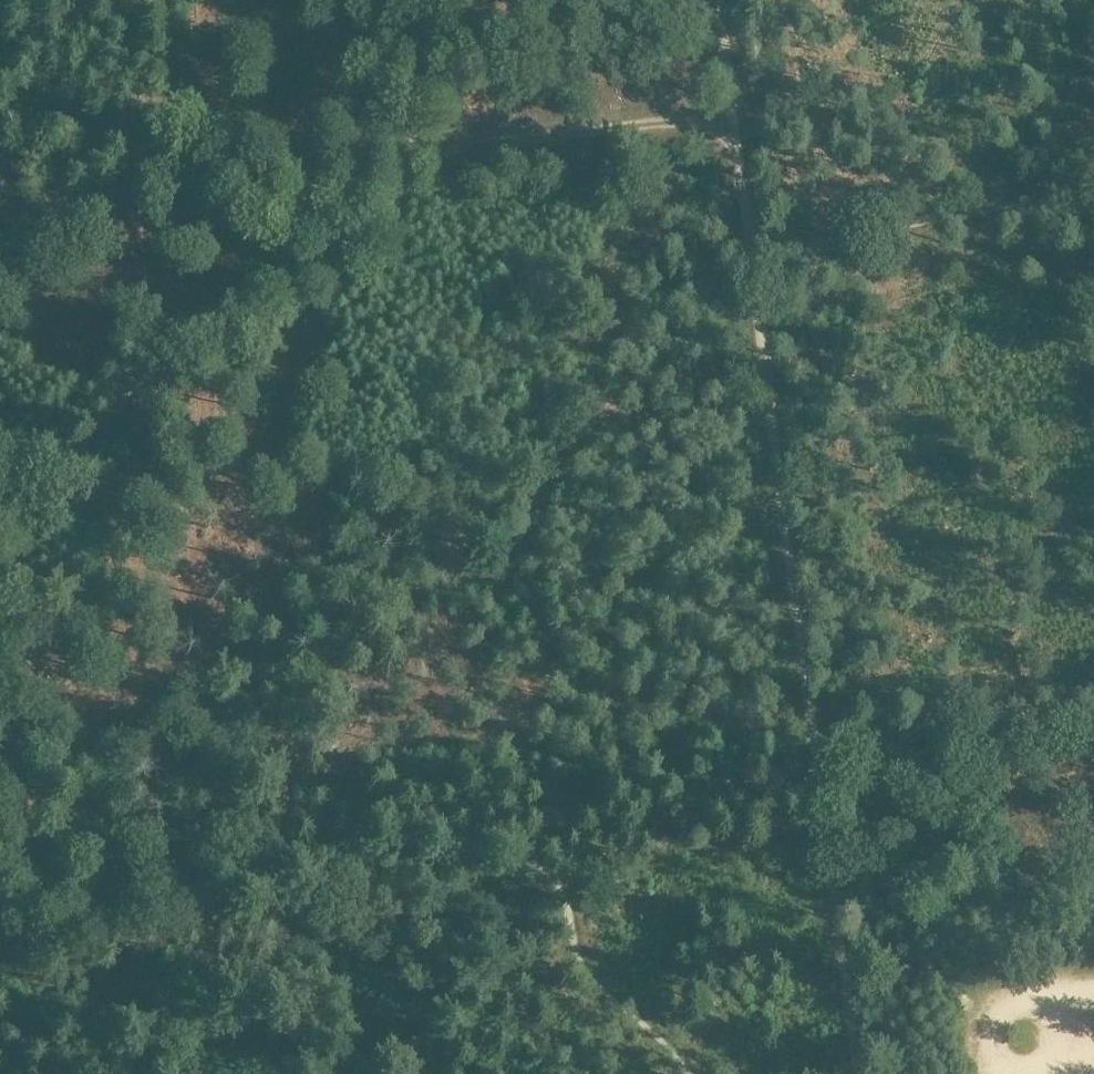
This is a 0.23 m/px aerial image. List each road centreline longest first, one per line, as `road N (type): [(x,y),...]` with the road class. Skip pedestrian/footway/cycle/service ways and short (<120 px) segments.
road 1 (track): [(854,1073),(727,0)]
road 2 (track): [(737,107),(156,182),(0,183)]
road 3 (track): [(755,241),(1093,172)]

